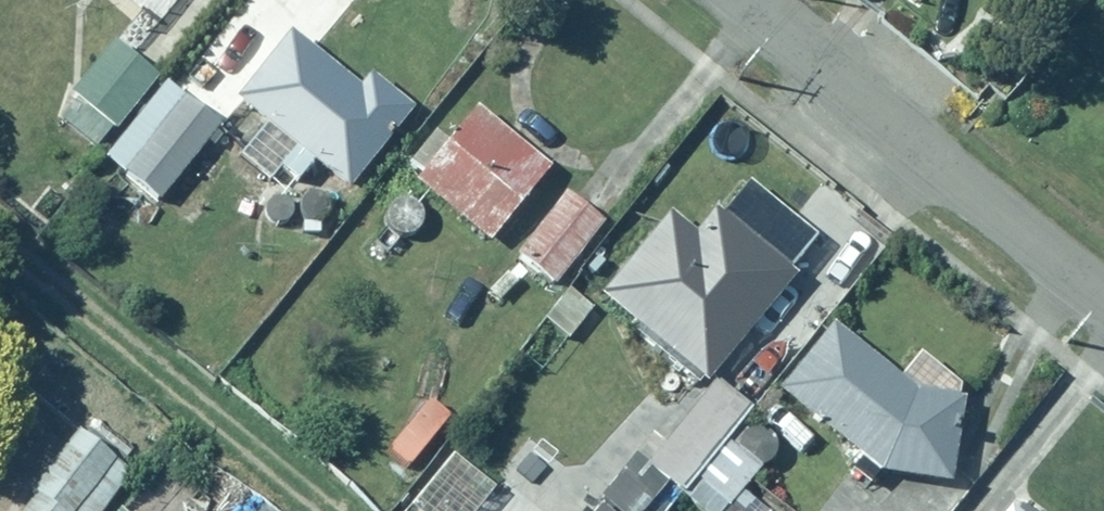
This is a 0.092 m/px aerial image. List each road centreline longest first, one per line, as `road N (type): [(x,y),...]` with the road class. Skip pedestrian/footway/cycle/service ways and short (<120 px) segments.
road 1 (residential): [(741,0),(1103,294)]

